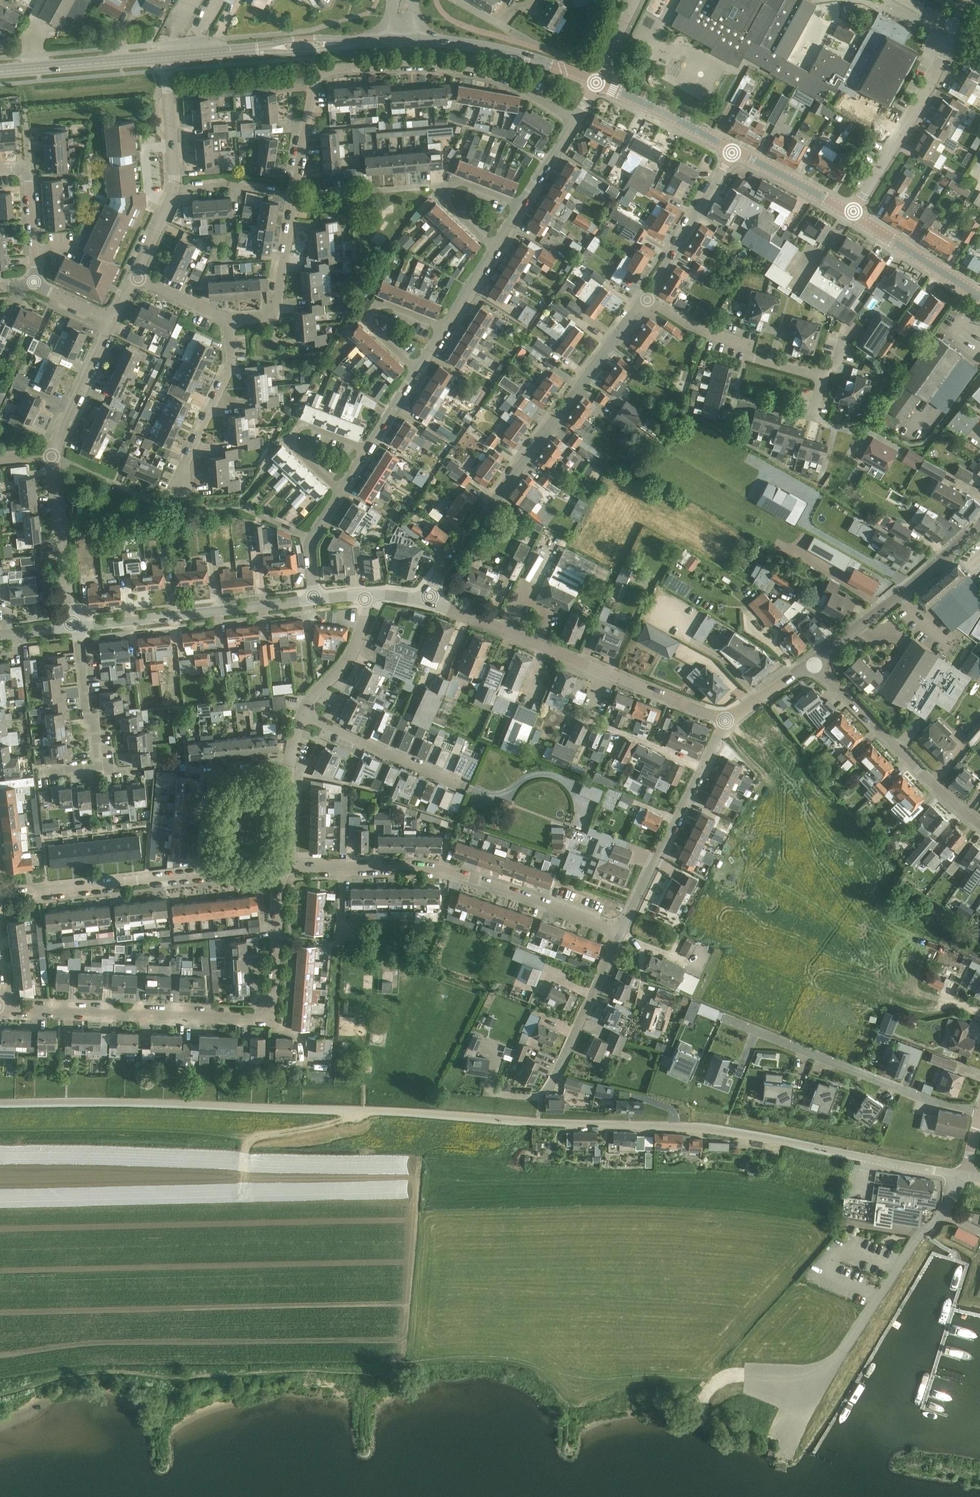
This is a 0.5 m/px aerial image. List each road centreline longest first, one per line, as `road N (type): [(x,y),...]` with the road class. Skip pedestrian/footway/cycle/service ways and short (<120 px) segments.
road 1 (unclassified): [(964,1175),(676,1126),(0,1103)]
road 2 (residential): [(0,1010),(264,1015),(282,869)]
road 3 (residential): [(296,196),(313,90),(326,70),(409,66),(487,74),(519,84),(573,123)]
road 4 (residential): [(645,299),(442,564),(427,601)]
road 5 (residential): [(282,869),(444,871),(621,933)]
road 6 (tertiary): [(427,601),(725,717)]
road 7 (residential): [(850,950),(869,904),(736,713)]
road 8 (residential): [(979,1107),(951,1107),(721,1016)]
road 9 (tertiary): [(75,627),(315,600)]
road 10 (residential): [(979,824),(811,663)]
road 11 (residential): [(499,1093),(541,1096),(621,933)]
road 12 (tertiary): [(811,663),(979,525)]
road 13 (residential): [(851,215),(920,105),(952,30)]
road 14 (residential): [(0,896),(207,873)]
road 15 (secondary): [(597,83),(480,45),(403,39)]
road 16 (residential): [(822,377),(753,358),(645,299)]
road 17 (residential): [(621,933),(704,768)]
road 18 (residential): [(467,787),(302,715)]
road 19 (residential): [(734,150),(645,299)]
road 20 (track): [(364,1111),(257,1140),(246,1153),(242,1197)]
road 21 (residential): [(75,627),(51,457)]
road 22 (residential): [(228,320),(275,314),(296,196)]
road 23 (residential): [(207,873),(216,778),(287,768)]
road 24 (residential): [(182,475),(232,363),(228,320)]
road 25 (secondary): [(165,57),(0,71)]
road 26 (residential): [(417,370),(371,327),(369,315),(390,305),(445,327)]
road 27 (residential): [(341,491),(294,446),(294,434),(310,426),(367,450)]
road 28 (secondary): [(979,298),(851,215)]
road 29 (secondary): [(734,150),(597,83)]
road 30 (residential): [(296,196),(448,188)]
road 31 (residential): [(51,457),(113,322)]
road 32 (residential): [(717,885),(850,950)]
road 33 (residential): [(99,769),(75,627)]
road 34 (residential): [(302,715),(354,648),(364,595)]
road 35 (secondary): [(851,215),(734,150)]
road 36 (residential): [(173,190),(165,57)]
road 37 (residential): [(173,190),(241,186),(296,196)]
road 38 (residential): [(868,958),(979,1012)]

